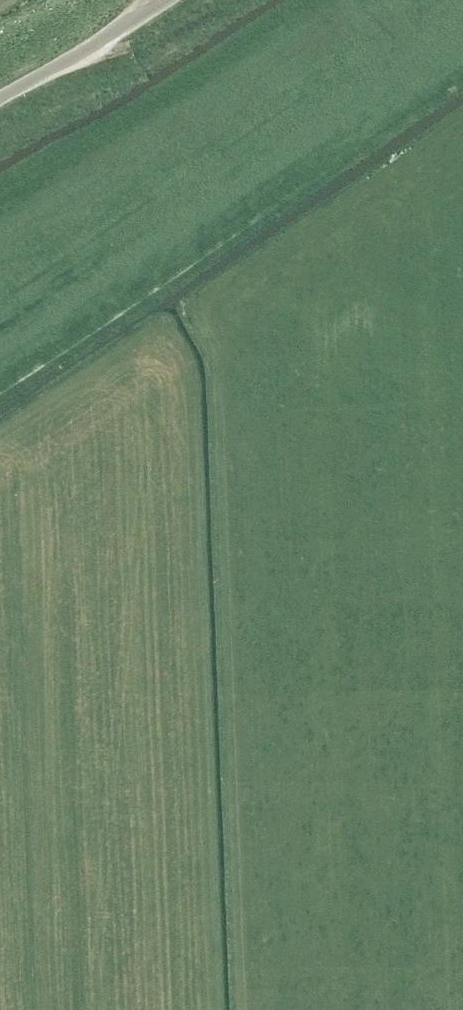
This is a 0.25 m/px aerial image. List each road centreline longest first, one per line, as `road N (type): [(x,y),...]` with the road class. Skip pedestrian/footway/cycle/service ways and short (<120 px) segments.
road 1 (unclassified): [(0,98),(162,0)]

